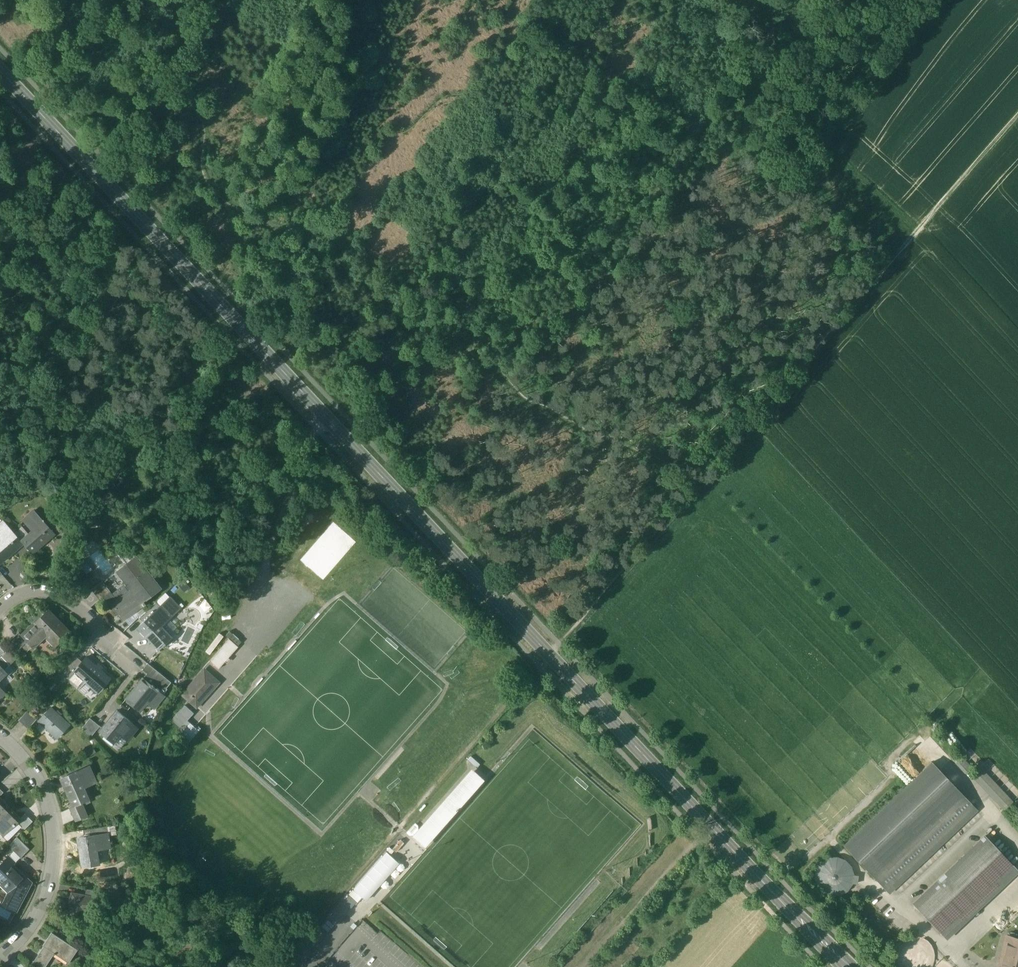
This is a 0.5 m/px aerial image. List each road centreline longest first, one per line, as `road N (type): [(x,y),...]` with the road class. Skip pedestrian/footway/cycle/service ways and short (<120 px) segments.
road 1 (secondary): [(846,966),(0,70)]
road 2 (track): [(689,490),(1017,112)]
road 3 (track): [(689,490),(645,448),(527,390),(455,340),(411,327),(285,231)]
road 4 (residential): [(0,959),(34,919),(55,843),(36,775),(0,737)]
road 5 (track): [(232,207),(208,187),(200,122),(176,76),(174,0)]
road 6 (residential): [(0,609),(23,595),(63,598),(108,634),(139,676)]

